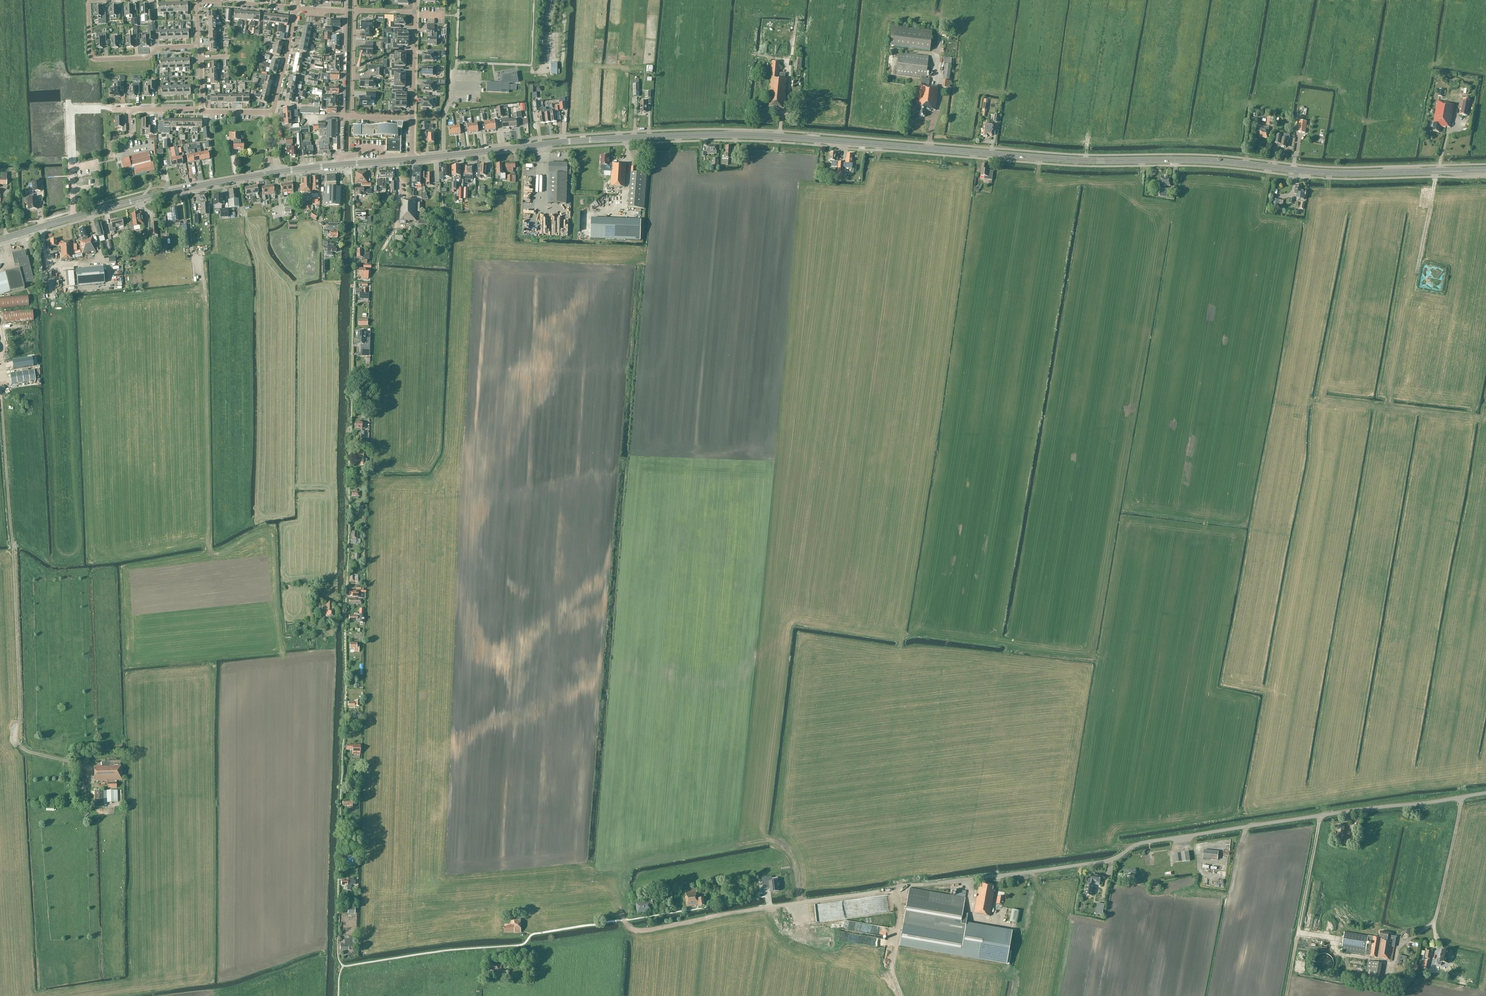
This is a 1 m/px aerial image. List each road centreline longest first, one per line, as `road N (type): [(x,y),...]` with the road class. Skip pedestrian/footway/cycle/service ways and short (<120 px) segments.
road 1 (secondary): [(1485,170),(1319,173),(728,135),(411,159)]
road 2 (unclassified): [(769,908),(1109,862),(1141,844),(1485,792)]
road 3 (secondary): [(74,217),(272,173)]
road 4 (residential): [(199,47),(94,60),(89,0)]
road 5 (residential): [(74,217),(70,110),(106,107)]

